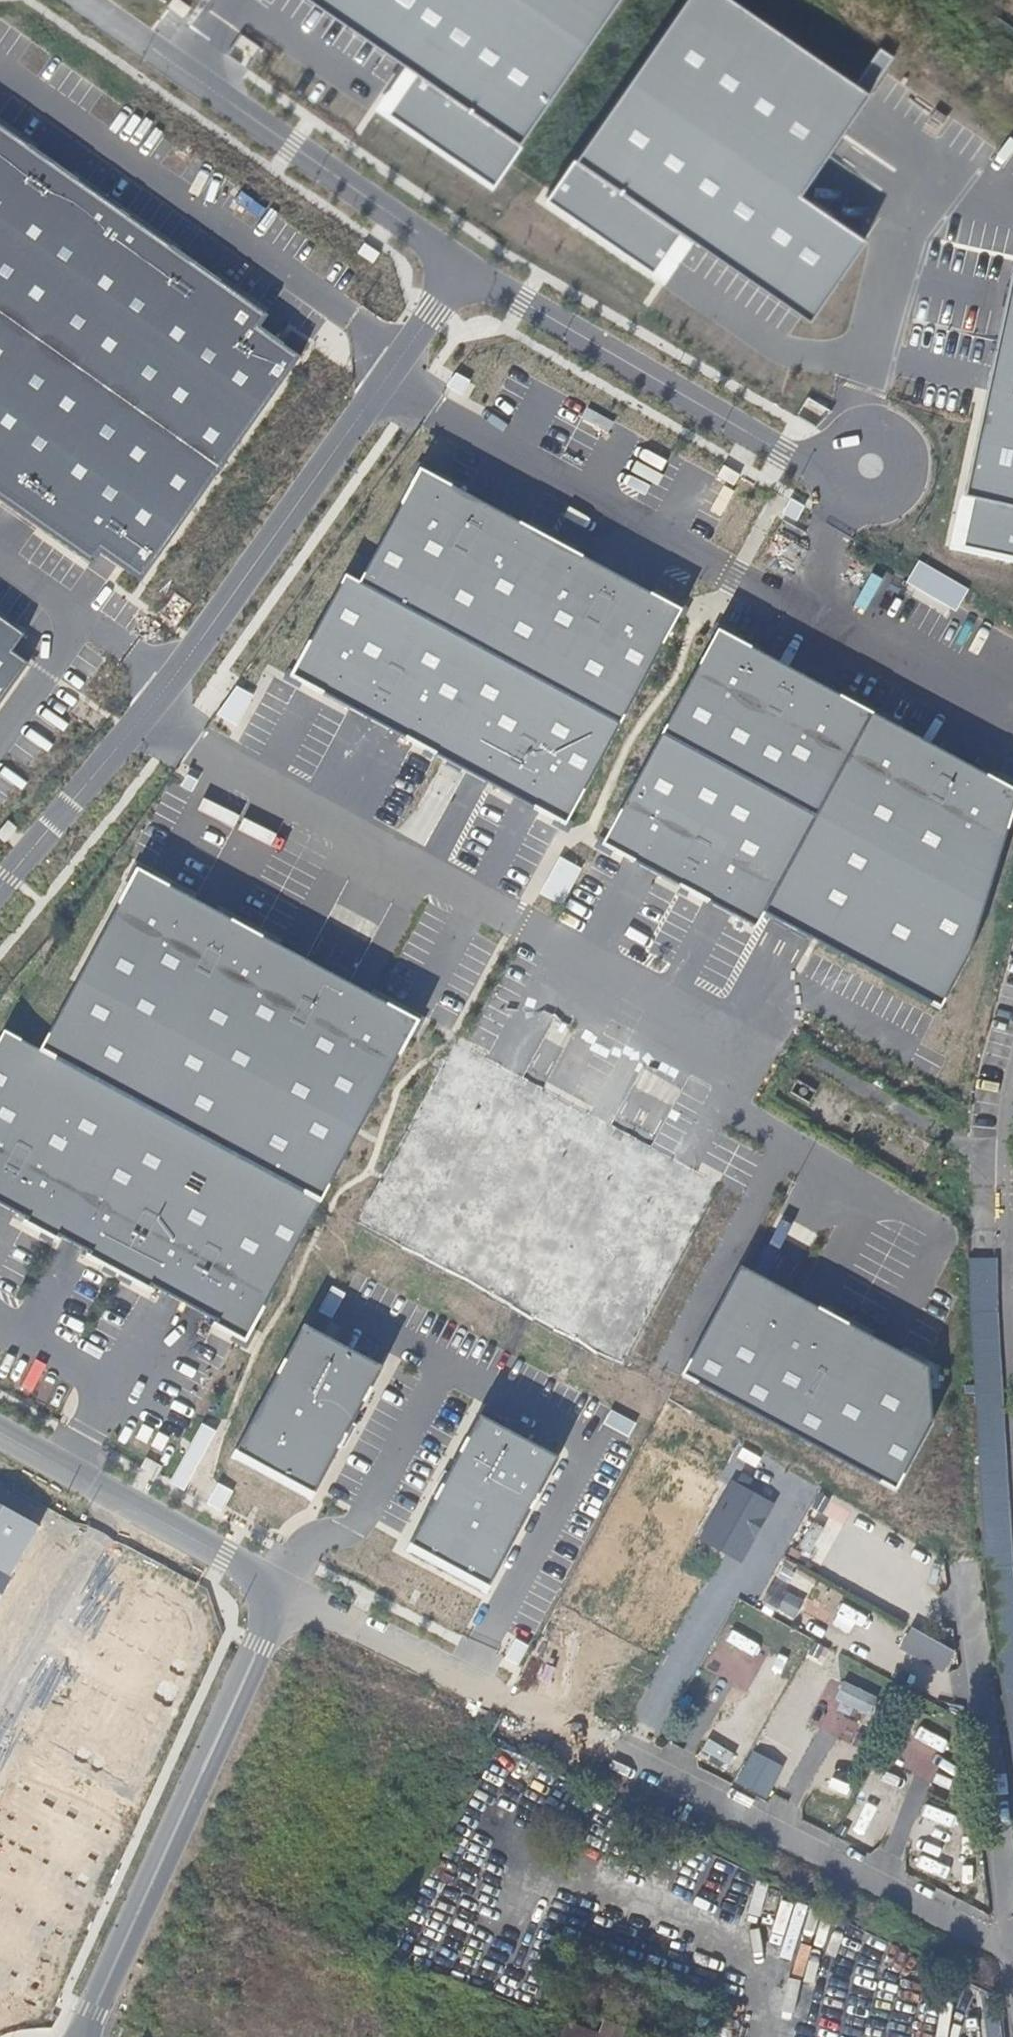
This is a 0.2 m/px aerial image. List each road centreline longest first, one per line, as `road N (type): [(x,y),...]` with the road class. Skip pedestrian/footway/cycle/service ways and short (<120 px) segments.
road 1 (residential): [(0,893),(191,667),(467,260)]
road 2 (unclassified): [(521,1703),(1012,1952)]
road 3 (residential): [(85,2036),(286,1590)]
road 4 (residential): [(467,260),(829,465),(877,471)]
road 5 (residential): [(467,260),(150,44)]
road 6 (residential): [(286,1590),(0,1431)]
road 7 (residential): [(452,1676),(286,1590)]
road 8 (residential): [(1012,1290),(1012,1122)]

